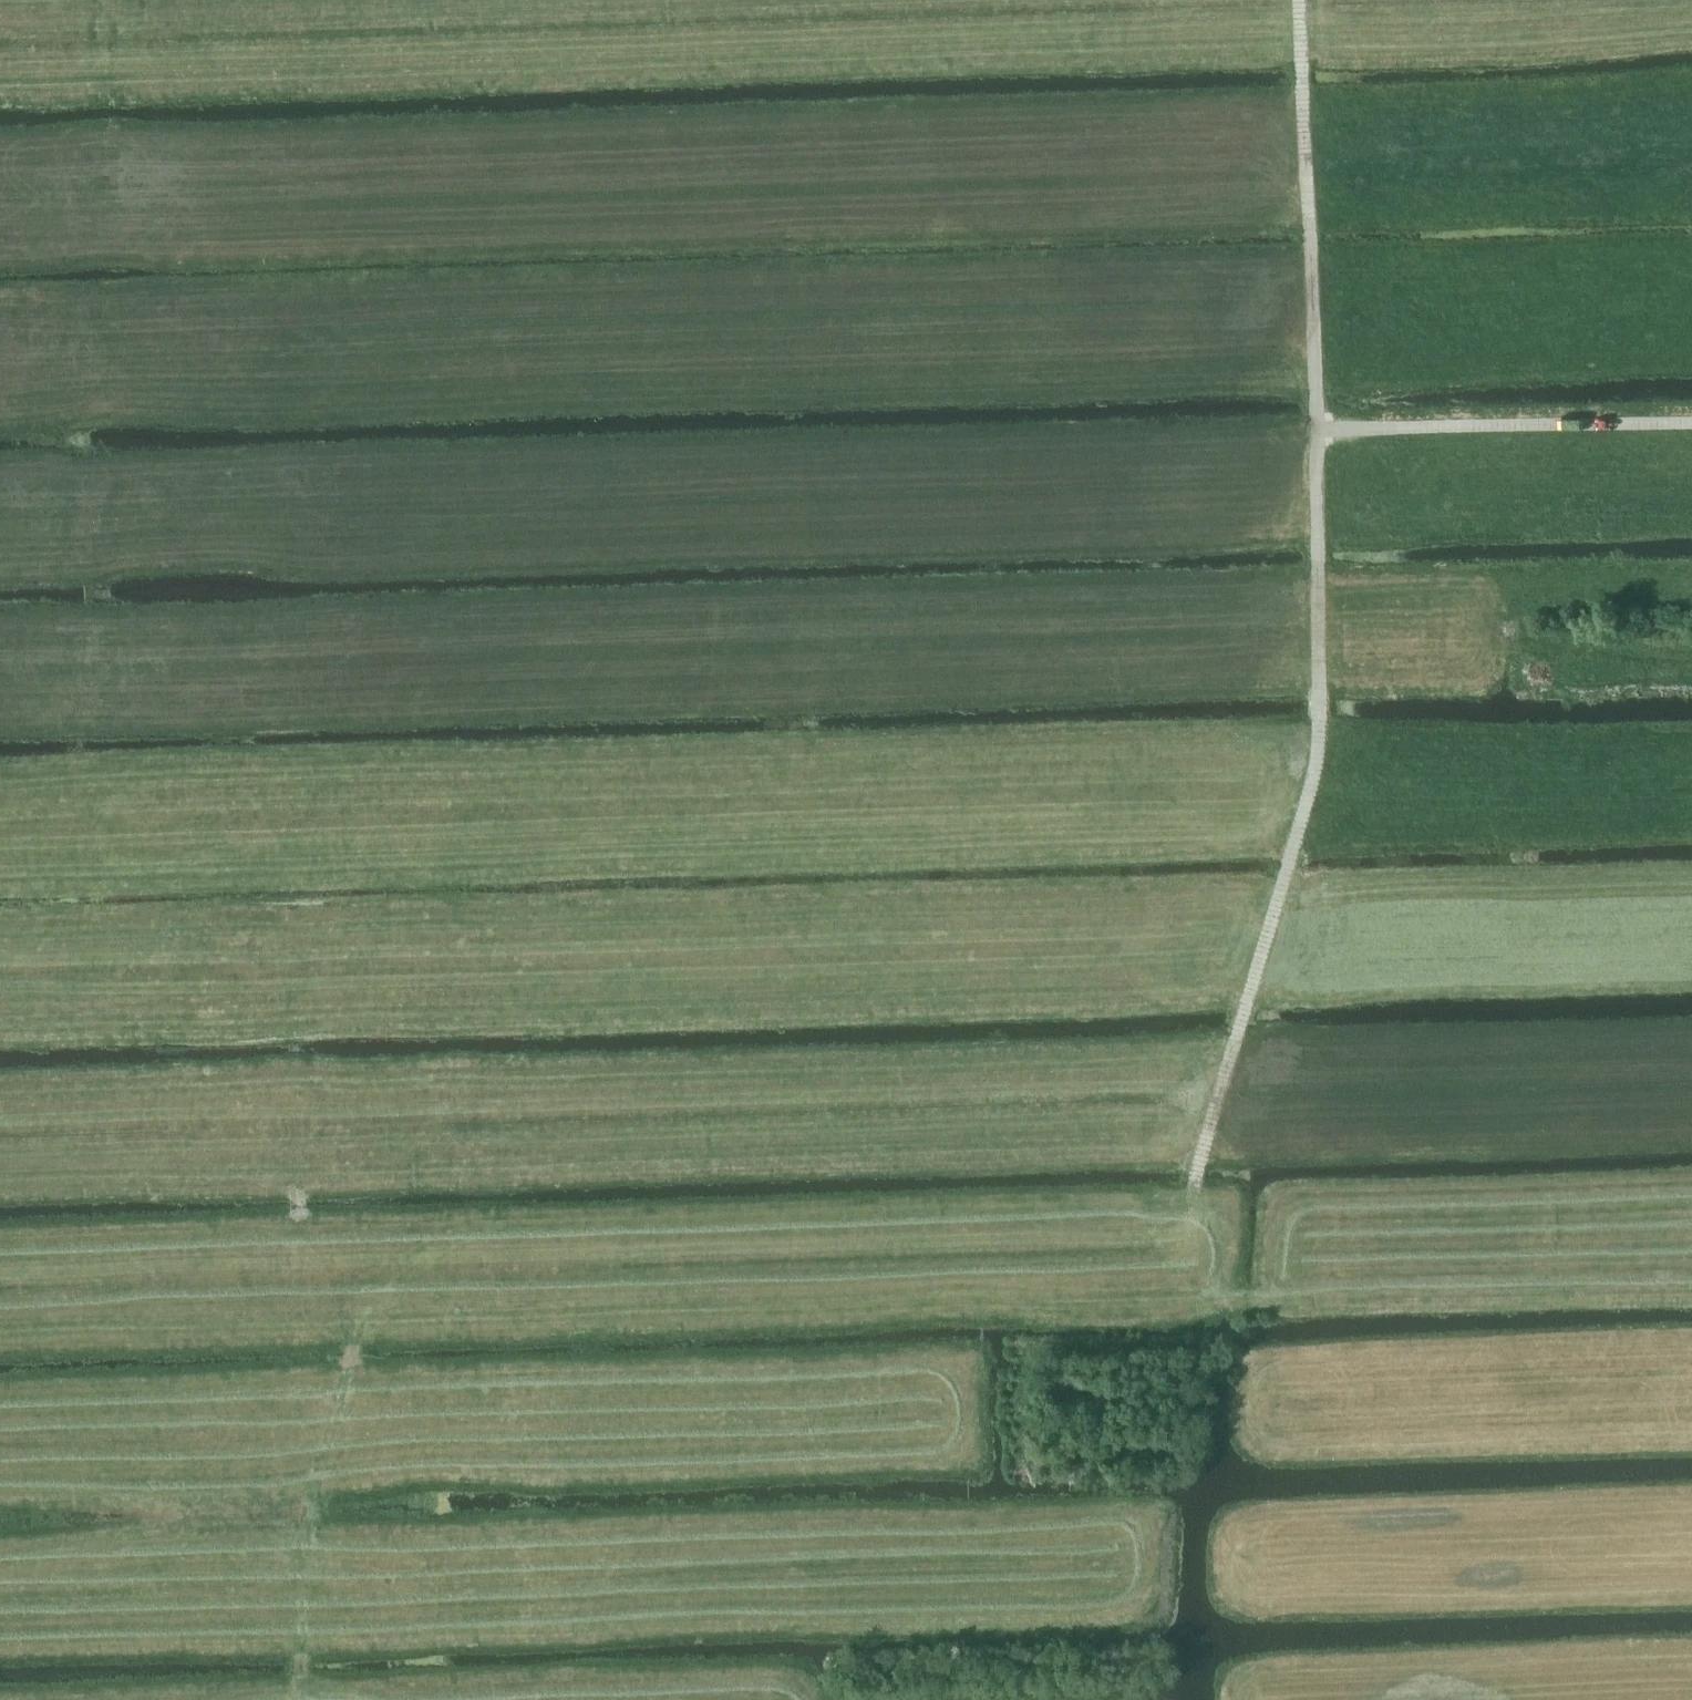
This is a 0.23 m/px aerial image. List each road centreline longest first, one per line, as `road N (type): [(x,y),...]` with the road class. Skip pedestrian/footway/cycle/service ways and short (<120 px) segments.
road 1 (track): [(1306,0),(1321,434),(1320,761),(1205,1150)]
road 2 (track): [(1321,434),(1691,424)]

